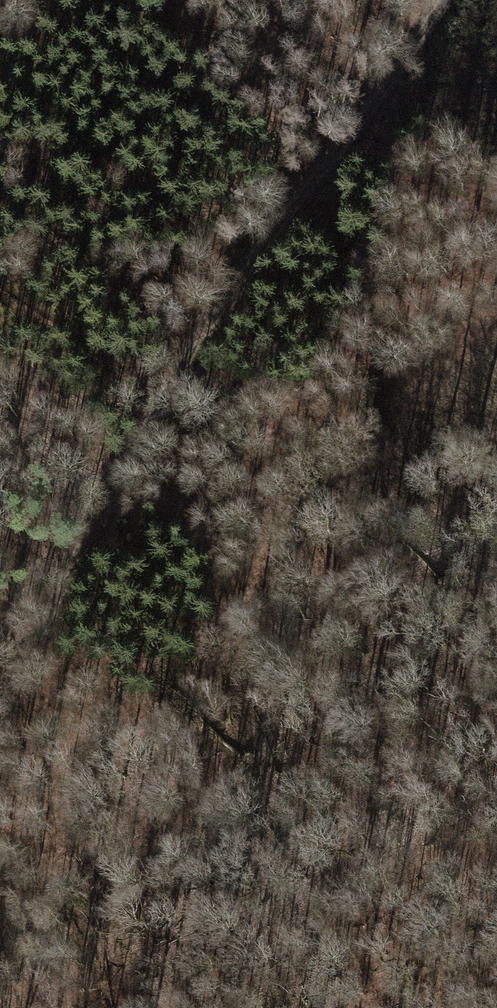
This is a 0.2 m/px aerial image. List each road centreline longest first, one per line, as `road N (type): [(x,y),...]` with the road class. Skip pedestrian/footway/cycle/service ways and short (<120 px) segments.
road 1 (track): [(432,0),(174,374),(21,655),(0,712)]
road 2 (track): [(496,308),(297,489),(168,691),(0,911)]

